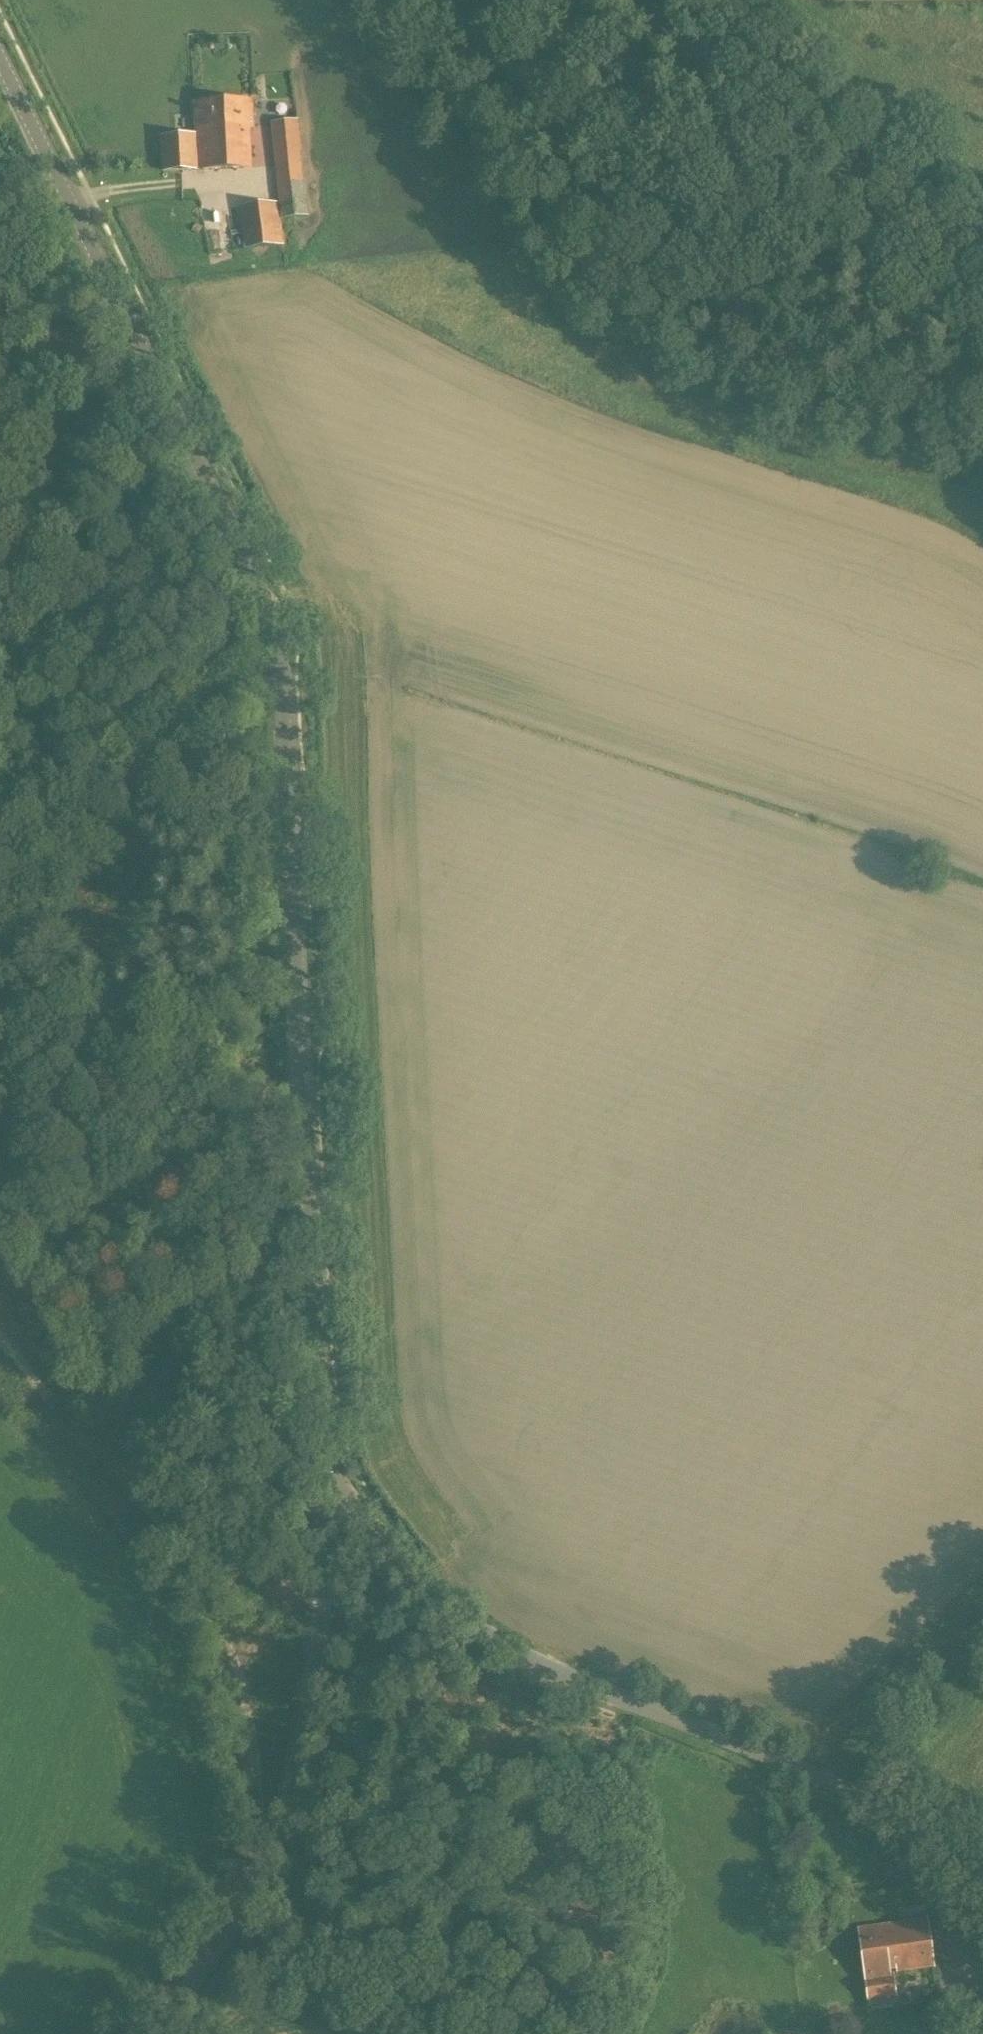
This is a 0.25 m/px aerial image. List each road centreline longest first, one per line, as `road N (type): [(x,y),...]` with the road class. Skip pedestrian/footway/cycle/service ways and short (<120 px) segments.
road 1 (secondary): [(321,1443),(295,877),(271,622),(0,61)]
road 2 (tertiary): [(982,1879),(891,1809),(525,1658),(459,1614),(395,1552)]
road 3 (secondary): [(155,2033),(265,1843),(302,1739),(323,1587)]
road 4 (track): [(0,1263),(115,1412),(171,1511),(324,1530)]
road 5 (track): [(982,238),(924,228),(873,181),(714,0)]
road 6 (track): [(171,1511),(224,1621),(239,1739),(265,1843)]
road 7 (track): [(570,0),(356,10),(278,68),(267,99)]
road 8 (secondary): [(323,1587),(321,1443)]
road 9 (tertiary): [(395,1552),(349,1497),(321,1443)]

